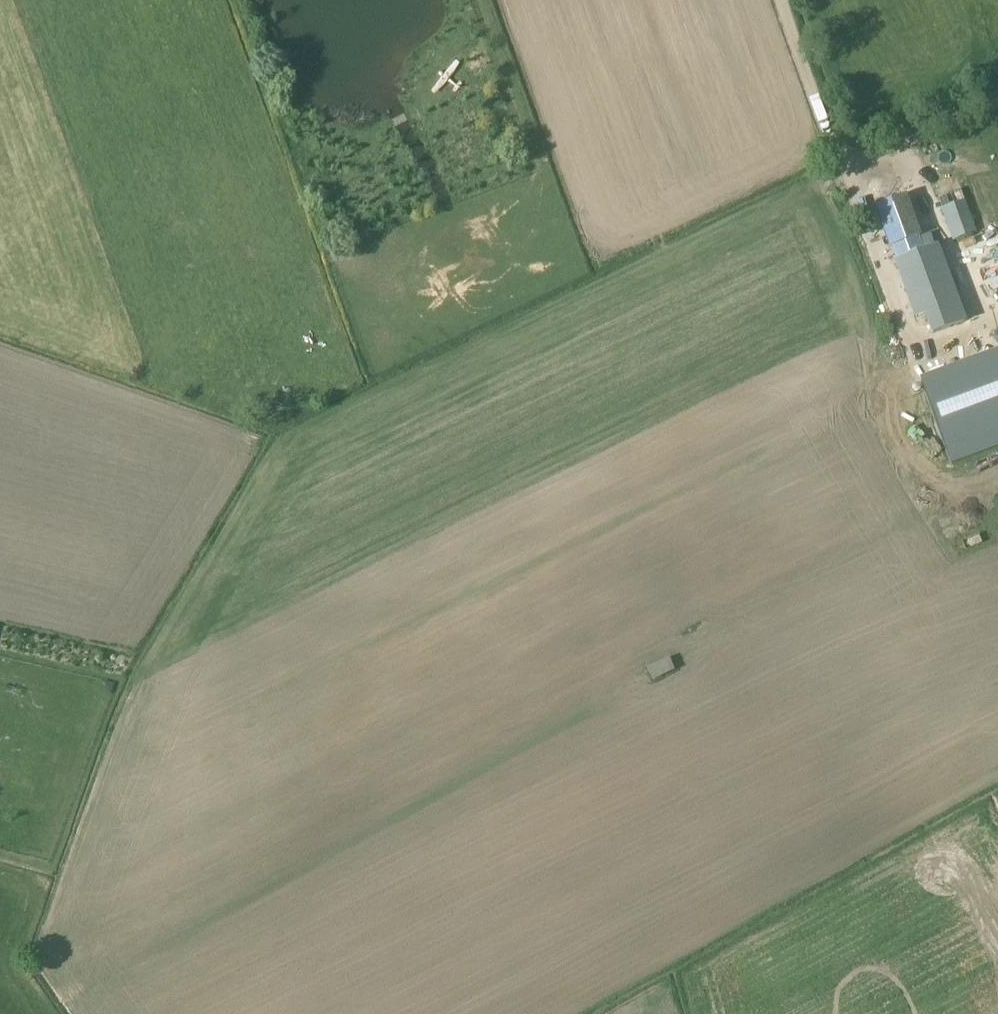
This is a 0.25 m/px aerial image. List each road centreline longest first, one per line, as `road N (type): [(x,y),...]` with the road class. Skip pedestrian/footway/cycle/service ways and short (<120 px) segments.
road 1 (unclassified): [(997,96),(875,164),(851,164),(831,137),(782,0)]

